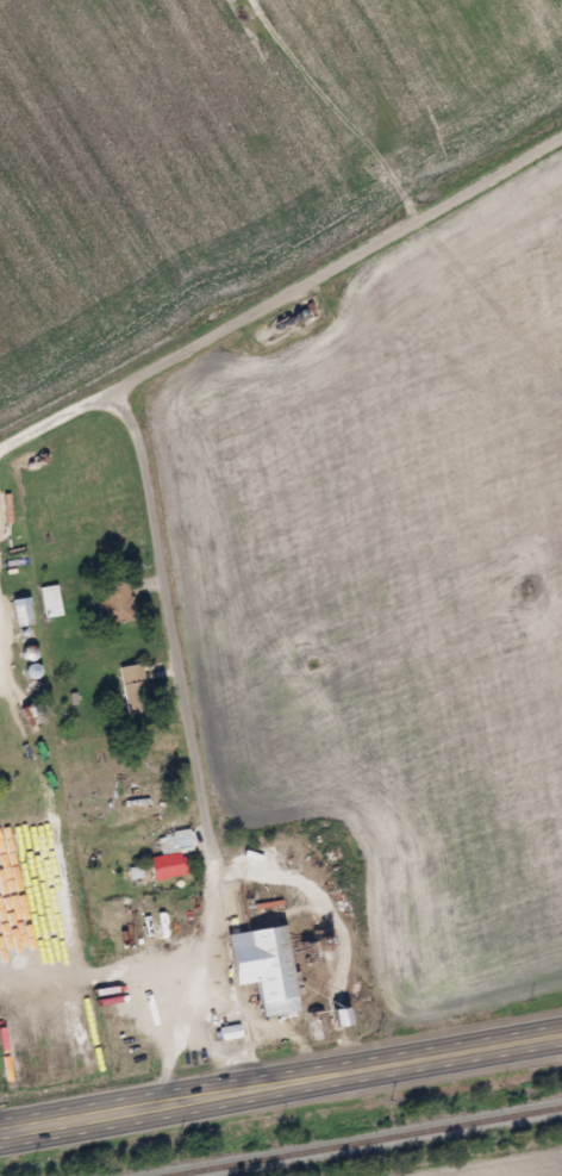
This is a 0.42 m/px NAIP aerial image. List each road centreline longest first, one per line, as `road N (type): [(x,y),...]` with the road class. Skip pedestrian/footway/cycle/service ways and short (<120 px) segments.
road 1 (residential): [(160,1107),(213,872),(138,436),(114,391)]
road 2 (residential): [(0,454),(561,128)]
road 3 (trunk): [(0,1134),(561,1034)]

